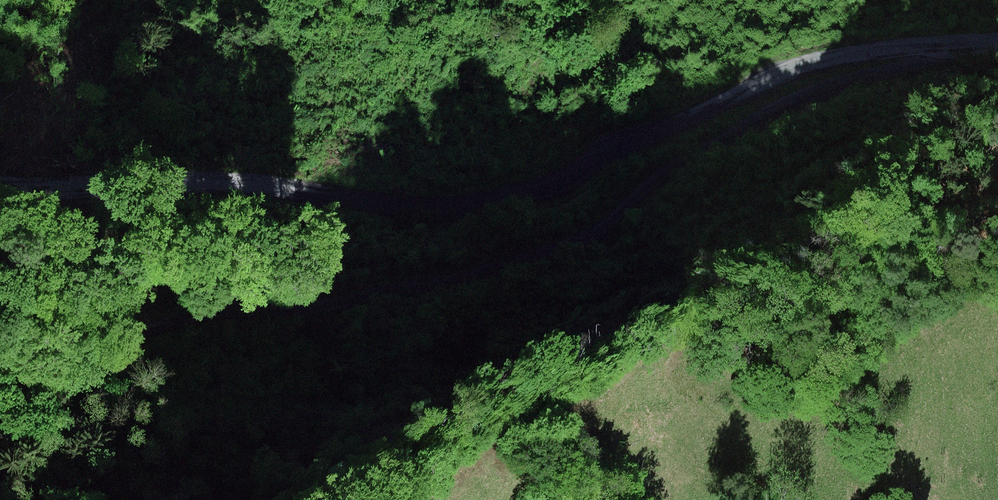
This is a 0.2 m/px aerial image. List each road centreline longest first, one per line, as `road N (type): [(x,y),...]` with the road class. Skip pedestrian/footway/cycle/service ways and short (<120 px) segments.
road 1 (track): [(996,39),(927,74),(822,91),(721,143),(619,212),(492,270),(340,305),(0,349)]
road 2 (unclassified): [(0,188),(153,178),(454,202),(561,170),(720,95),(816,62),(997,39)]

